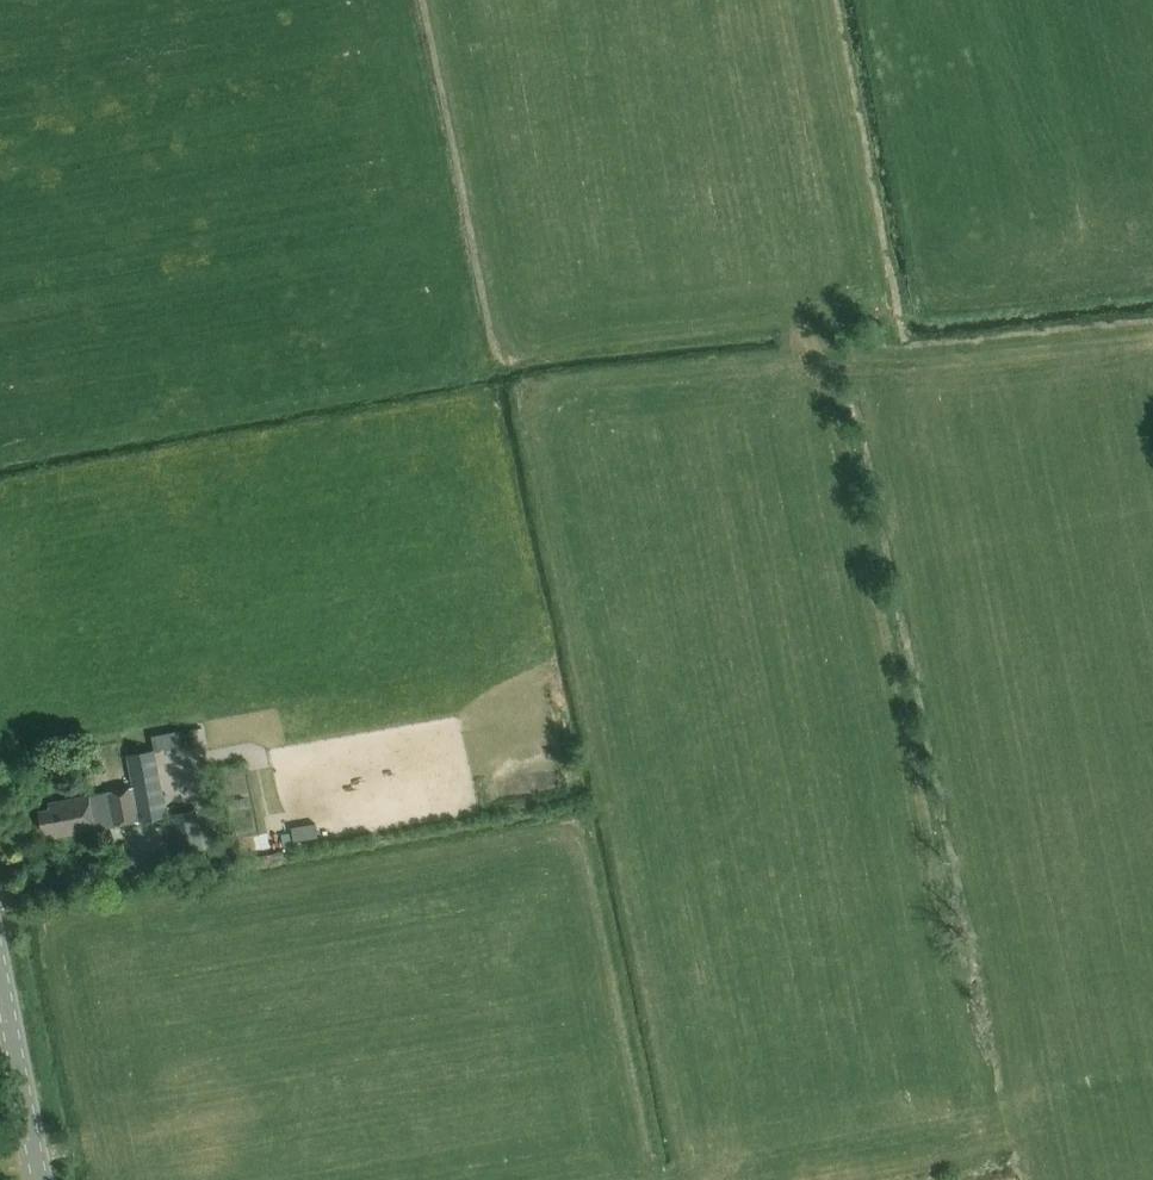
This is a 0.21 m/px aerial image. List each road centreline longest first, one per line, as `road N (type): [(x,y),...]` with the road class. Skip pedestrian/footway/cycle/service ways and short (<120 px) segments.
road 1 (tertiary): [(29,1179),(0,1013)]

